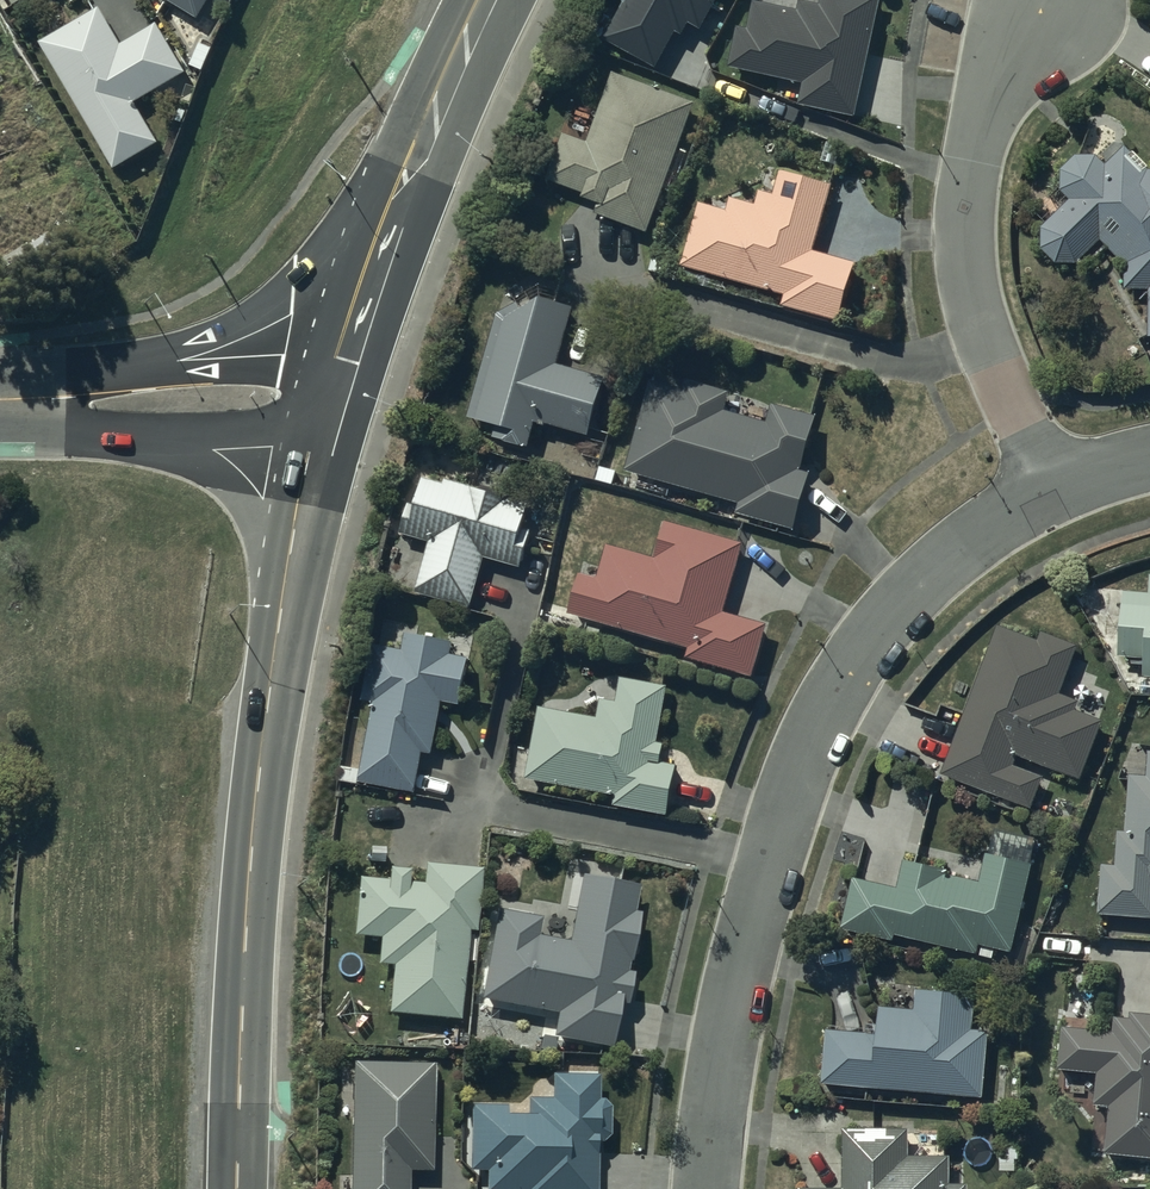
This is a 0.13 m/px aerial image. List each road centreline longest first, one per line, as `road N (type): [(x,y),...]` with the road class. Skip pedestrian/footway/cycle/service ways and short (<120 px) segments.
road 1 (residential): [(709,1188),(725,1051),(752,927),(785,811),(825,708),(906,600),(950,557),(1053,488)]
road 2 (trunk): [(238,1188),(257,815),(284,583)]
road 3 (residential): [(1053,488),(980,327),(966,219),(991,95),(1049,2)]
road 4 (trunk): [(329,398),(385,250),(500,0)]
road 5 (primary): [(284,583),(251,511),(224,480),(92,400)]
road 6 (primary): [(92,400),(329,398)]
road 7 (trunk): [(284,583),(329,398)]

